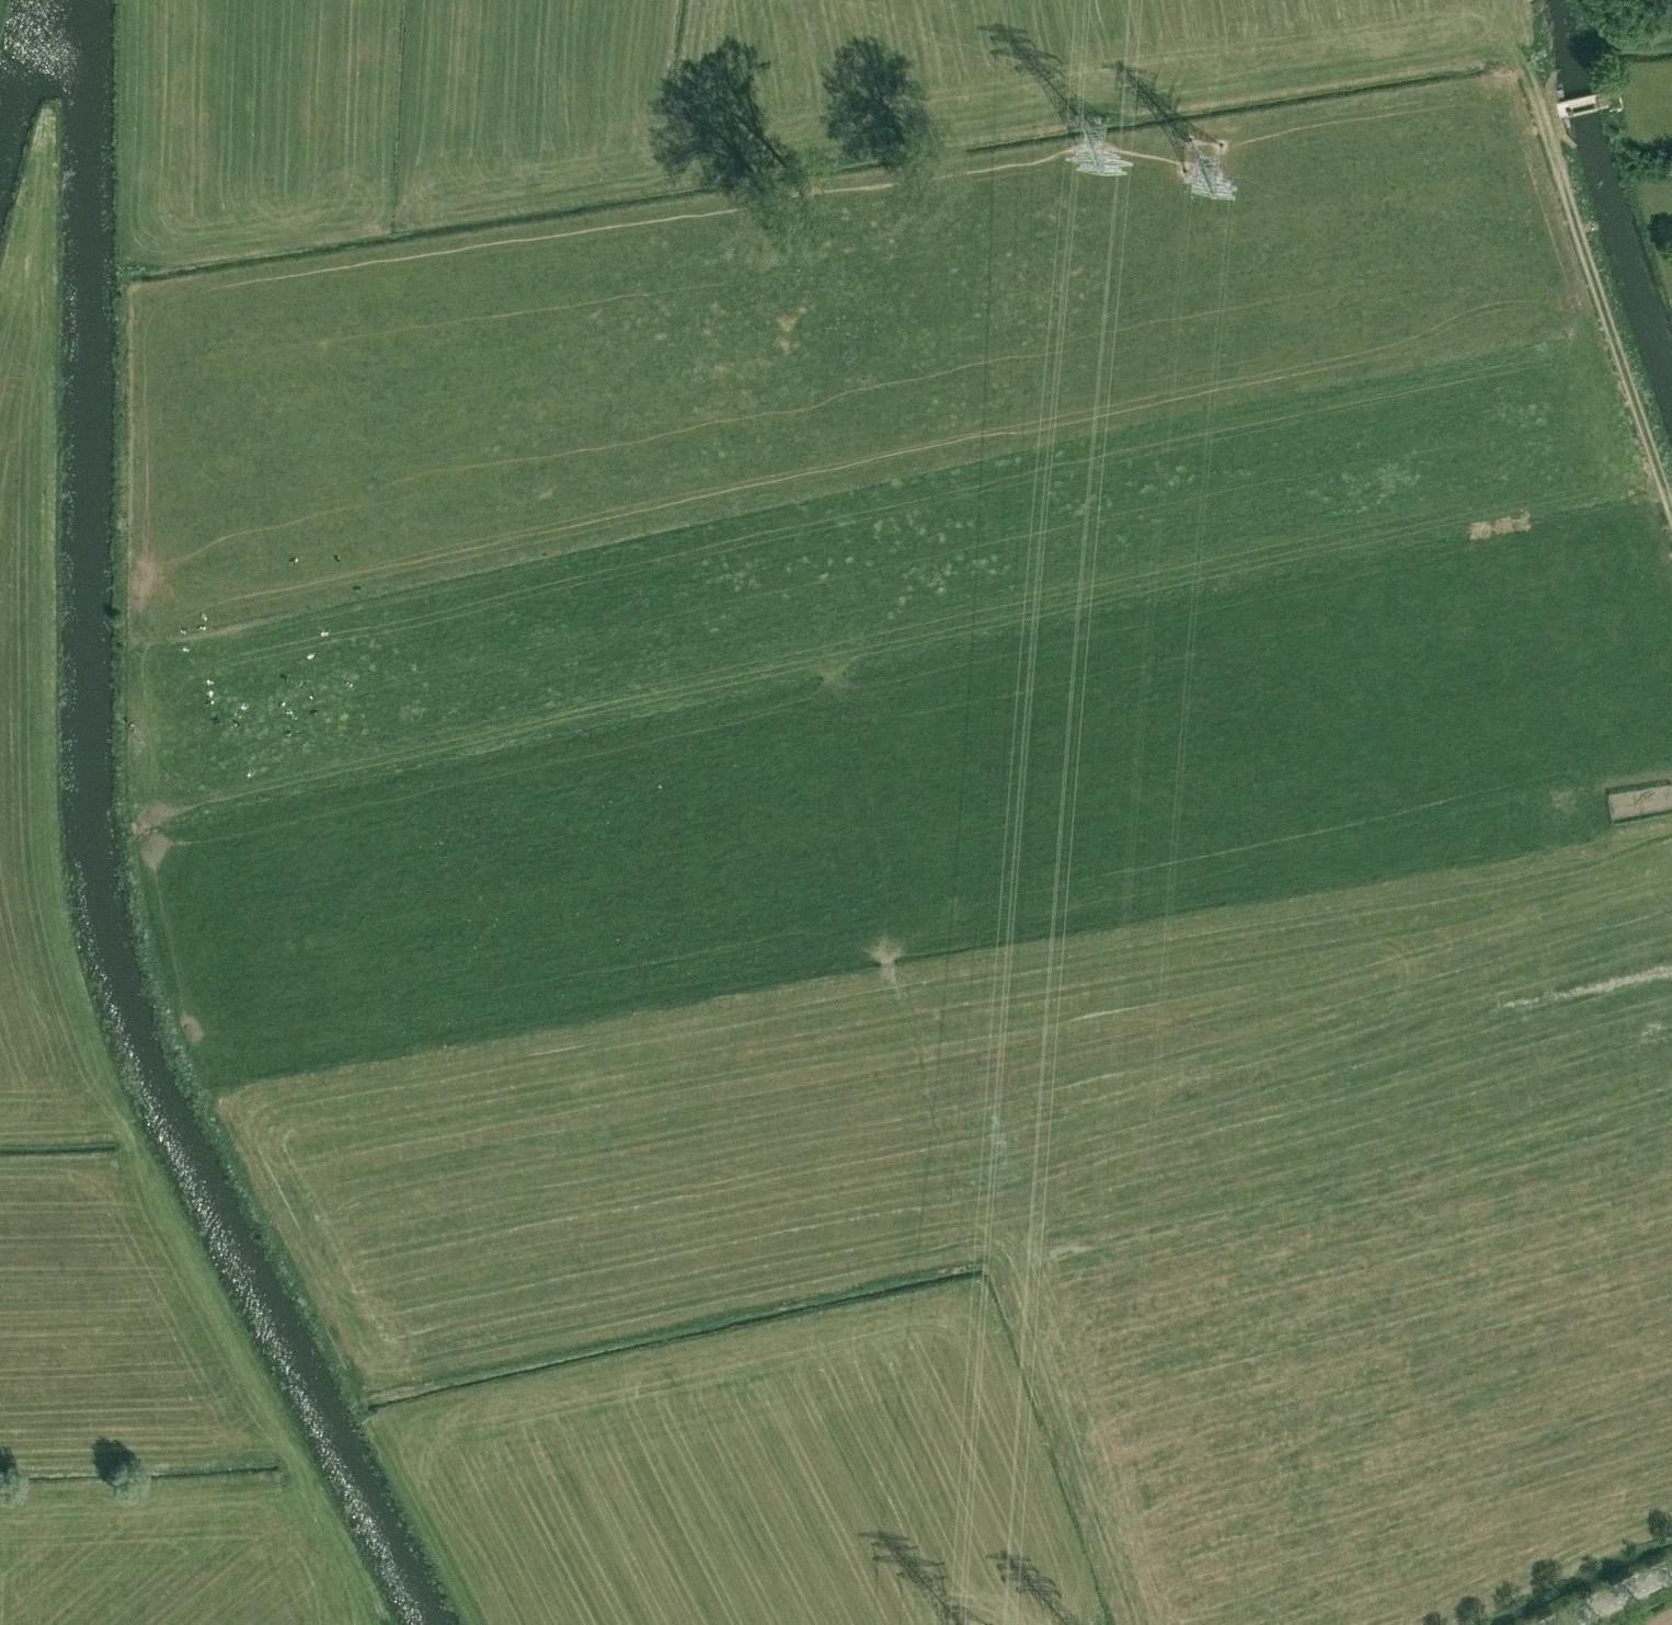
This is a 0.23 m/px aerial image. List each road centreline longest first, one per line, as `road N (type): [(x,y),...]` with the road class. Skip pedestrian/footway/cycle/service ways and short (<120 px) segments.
road 1 (track): [(1544,111),(1511,48),(1482,38),(1445,53),(1160,101),(1032,111),(649,187)]
road 2 (track): [(1671,509),(1544,111)]
road 3 (tertiary): [(1548,1624),(1671,1564)]

